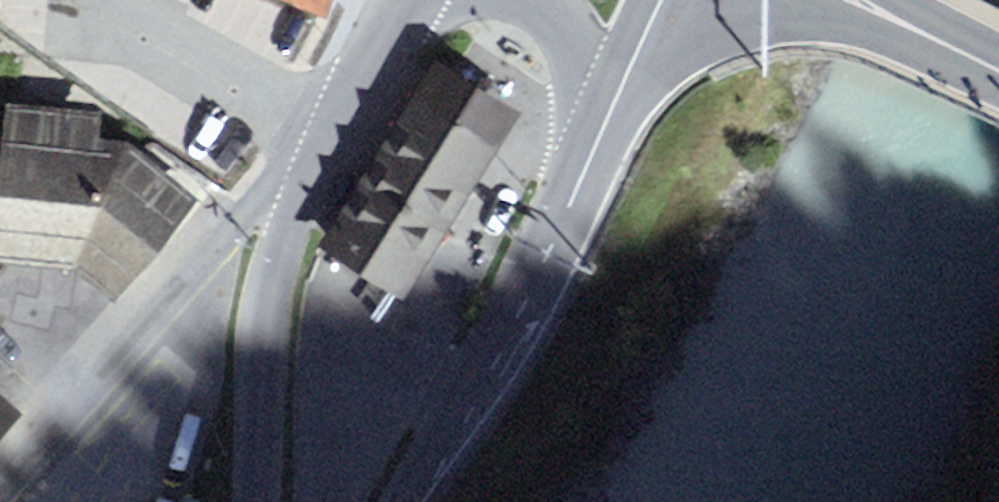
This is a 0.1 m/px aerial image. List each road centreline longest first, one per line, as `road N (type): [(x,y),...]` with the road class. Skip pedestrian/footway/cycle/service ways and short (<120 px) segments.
road 1 (primary): [(435,446),(490,392),(544,303),(649,94),(679,59),(741,21),(832,0)]
road 2 (residential): [(356,91),(17,501)]
road 3 (primary): [(356,91),(284,254),(267,501)]
road 4 (primary): [(435,446),(599,93)]
road 5 (primary): [(998,68),(852,0)]

